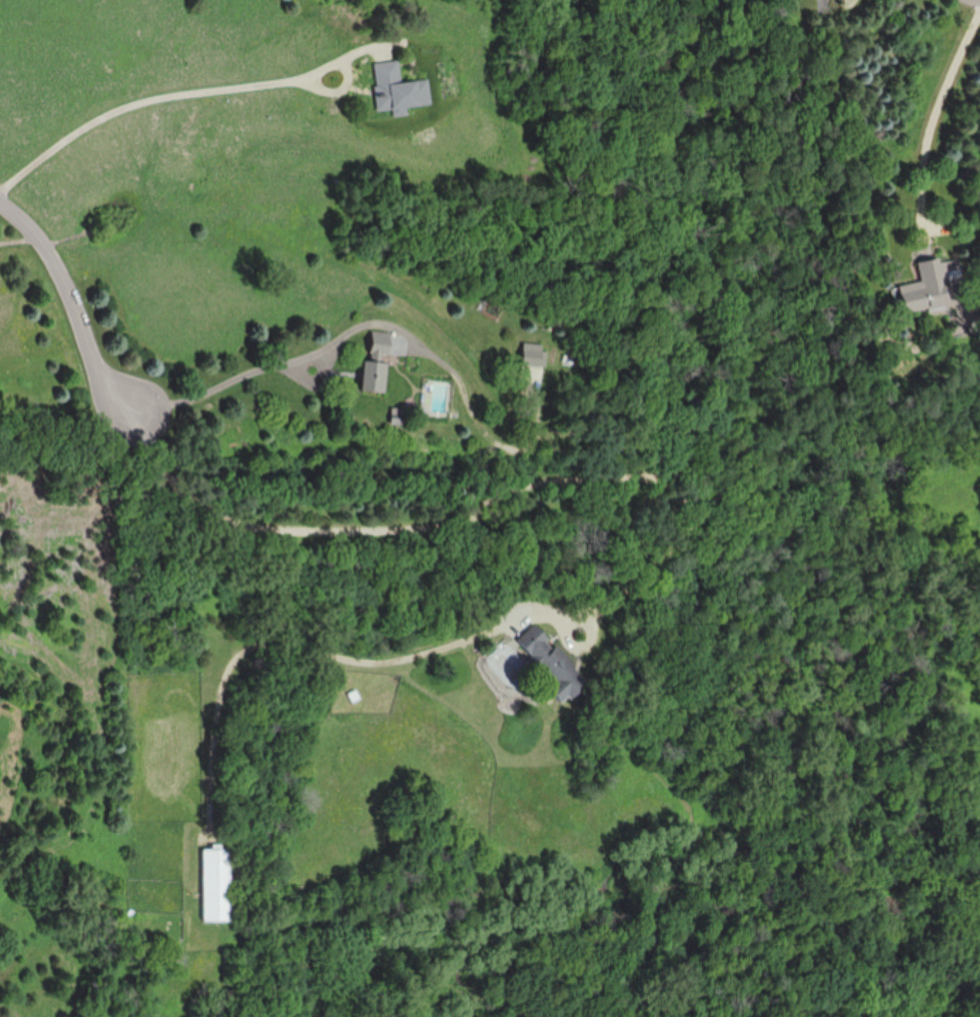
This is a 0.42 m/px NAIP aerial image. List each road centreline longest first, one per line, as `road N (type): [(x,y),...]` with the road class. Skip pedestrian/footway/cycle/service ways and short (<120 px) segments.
road 1 (residential): [(0,206),(53,254),(98,377),(137,411)]

